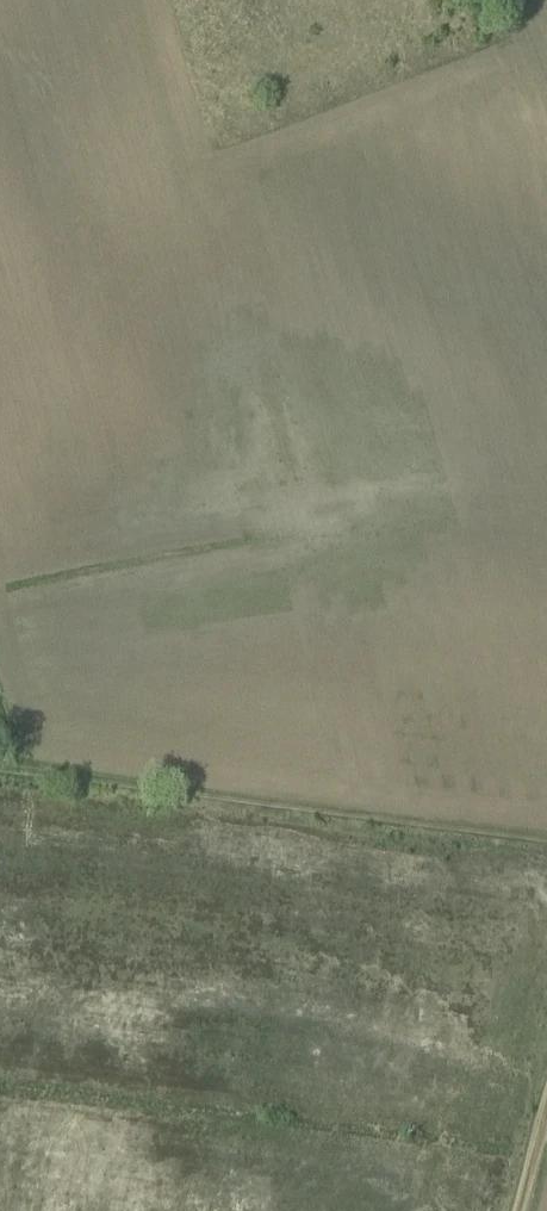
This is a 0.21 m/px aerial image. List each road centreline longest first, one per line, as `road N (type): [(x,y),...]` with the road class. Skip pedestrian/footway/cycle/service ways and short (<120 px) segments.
road 1 (track): [(546,832),(0,765)]

